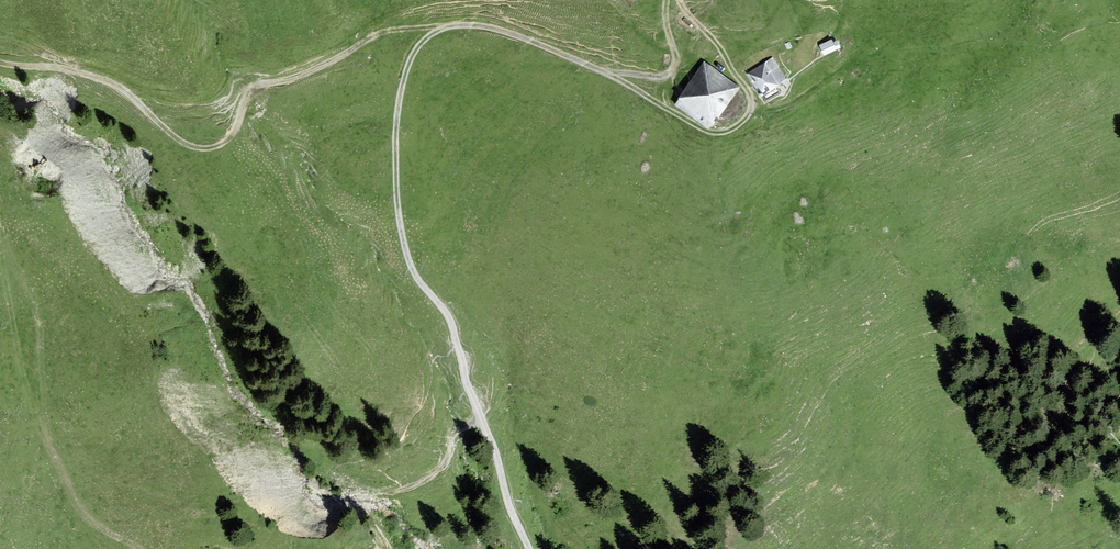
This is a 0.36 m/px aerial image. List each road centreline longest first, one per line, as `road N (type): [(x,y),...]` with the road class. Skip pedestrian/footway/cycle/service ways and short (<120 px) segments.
road 1 (track): [(740,123),(710,130),(621,78),(485,18),(438,27),(408,53),(395,151),(407,255),(420,288),(448,320),(527,548)]
road 2 (track): [(485,18),(415,16),(286,73),(275,86),(279,104),(319,145),(342,187),(387,203),(403,221)]
road 3 (track): [(0,60),(110,77),(201,145),(220,144),(251,89),(275,86)]
road 4 (track): [(681,0),(750,94),(752,108),(740,123)]

